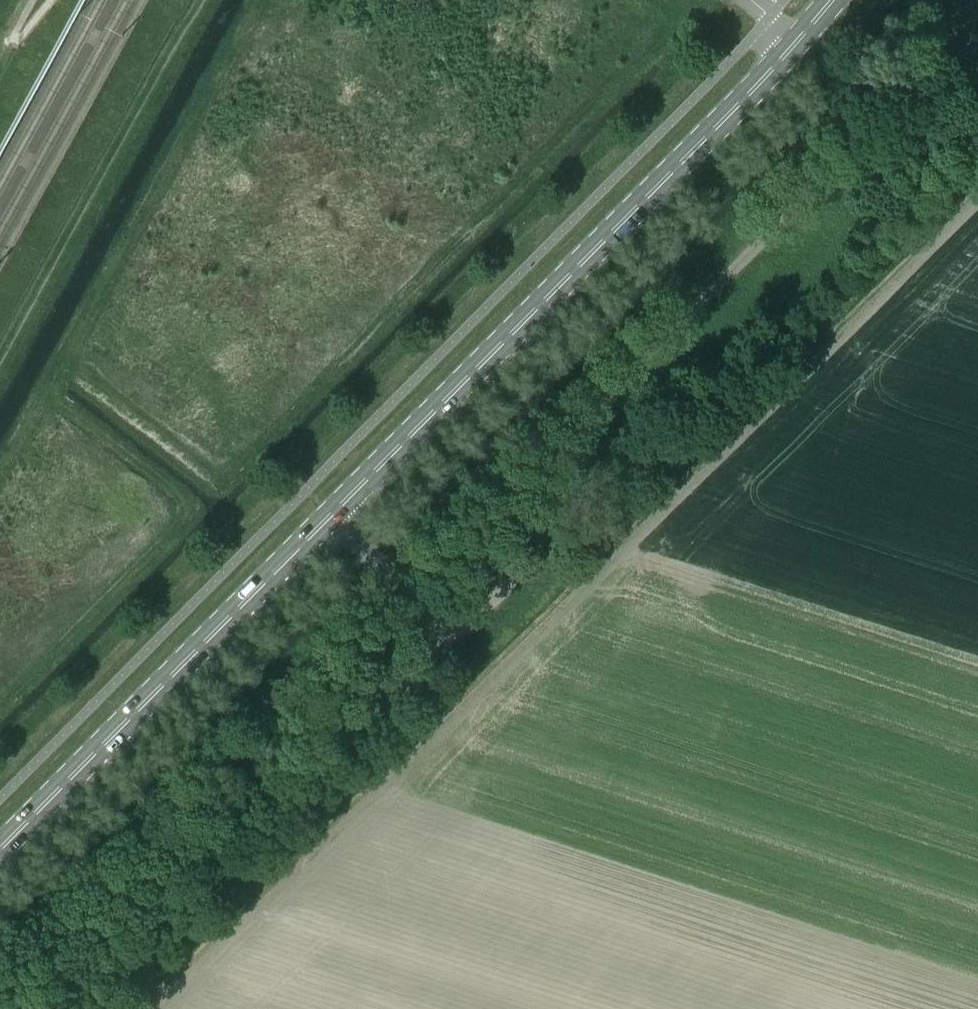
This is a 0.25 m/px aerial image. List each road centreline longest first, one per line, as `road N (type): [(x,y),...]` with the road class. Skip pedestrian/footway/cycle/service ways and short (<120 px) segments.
road 1 (primary): [(0,845),(331,518),(829,0)]
road 2 (track): [(34,1008),(136,956),(455,634)]

